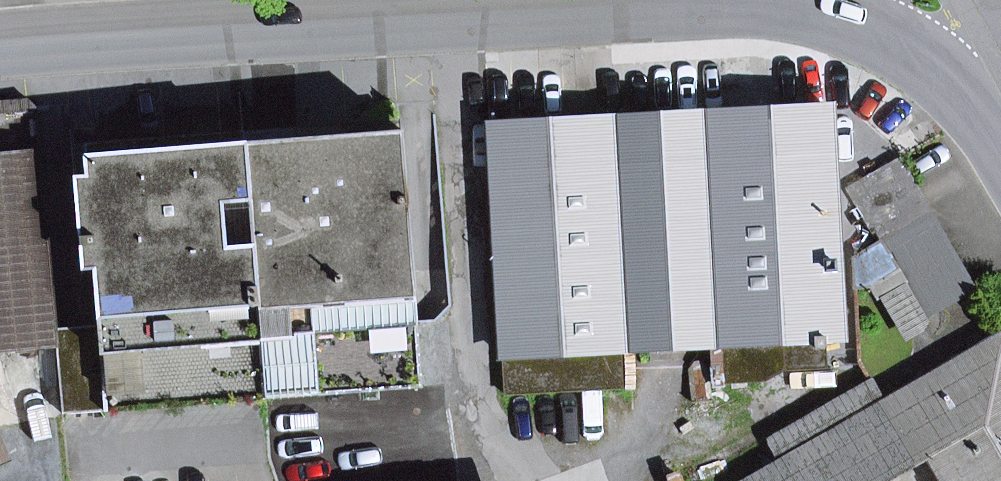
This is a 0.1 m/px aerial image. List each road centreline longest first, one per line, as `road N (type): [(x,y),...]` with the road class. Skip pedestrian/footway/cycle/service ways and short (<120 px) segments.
road 1 (tertiary): [(0,42),(713,0)]
road 2 (tertiary): [(812,4),(915,57),(970,109),(1000,160)]

